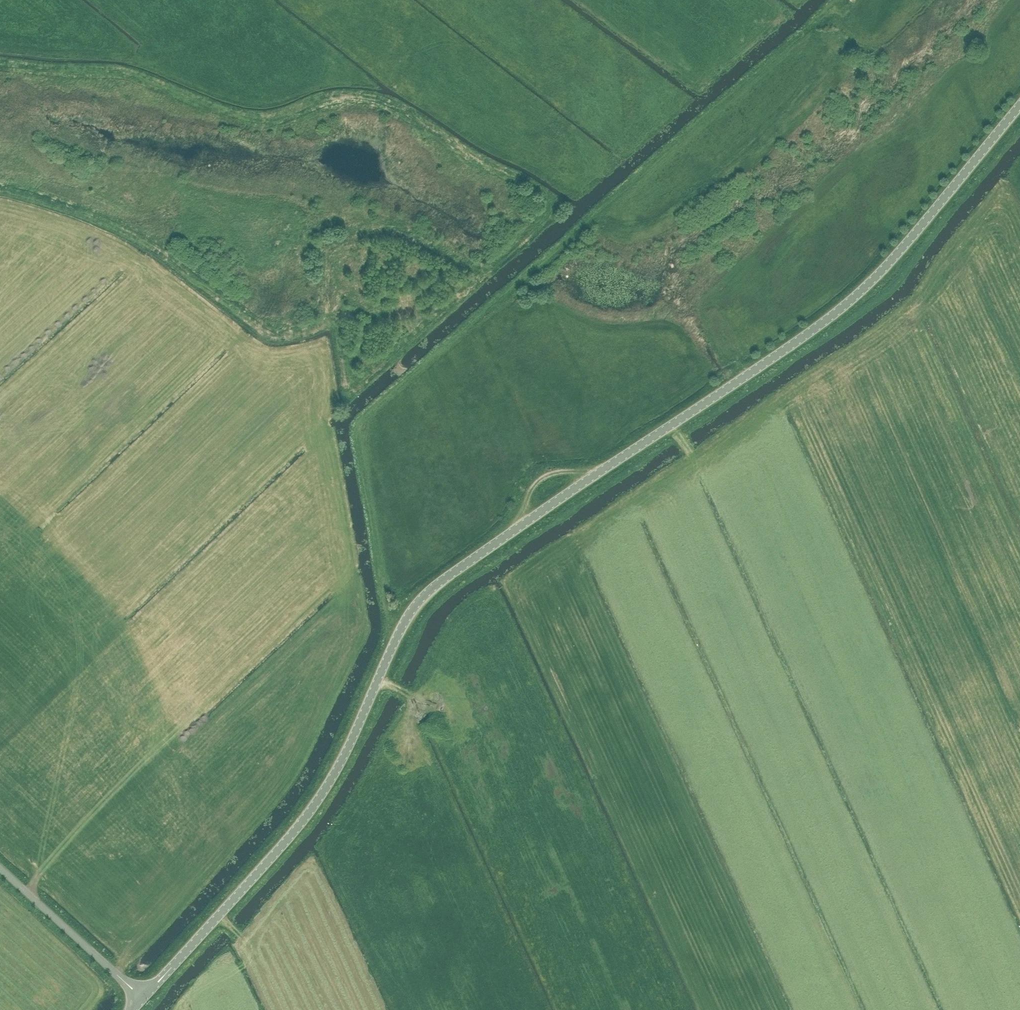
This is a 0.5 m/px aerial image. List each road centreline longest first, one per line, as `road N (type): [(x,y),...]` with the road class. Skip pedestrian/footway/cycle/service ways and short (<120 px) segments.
road 1 (unclassified): [(1019,105),(905,244),(828,318),(421,598),(314,806),(142,997)]
road 2 (unclassified): [(142,997),(0,868)]

